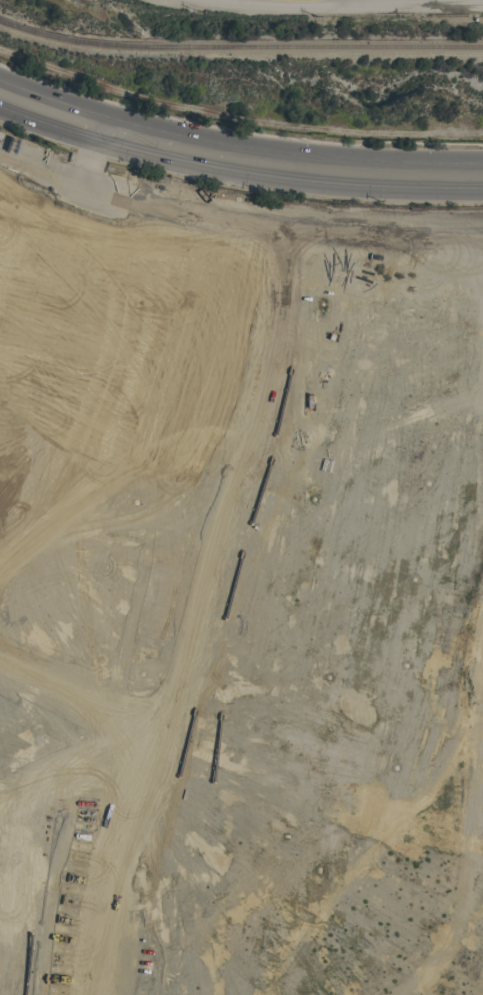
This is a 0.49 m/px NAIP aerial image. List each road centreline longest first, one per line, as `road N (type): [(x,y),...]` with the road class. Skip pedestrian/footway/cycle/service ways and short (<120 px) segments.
road 1 (primary): [(482,179),(293,173),(173,154)]

